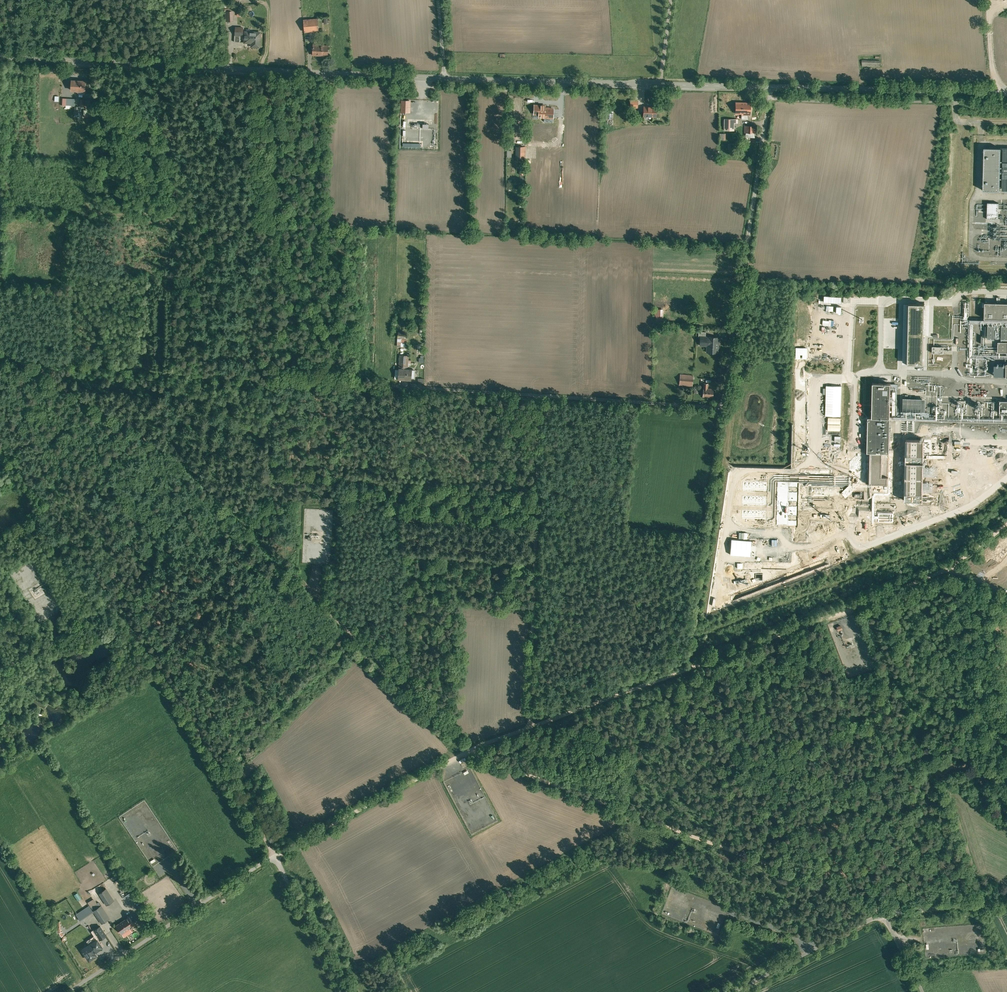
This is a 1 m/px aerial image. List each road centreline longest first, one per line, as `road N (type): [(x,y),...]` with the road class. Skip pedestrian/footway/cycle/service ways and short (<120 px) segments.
road 1 (unclassified): [(771,88),(723,398),(714,406),(369,383)]
road 2 (track): [(472,750),(943,570),(1006,520)]
road 3 (secondary): [(444,79),(0,55)]
road 4 (track): [(472,750),(884,915)]
road 5 (unclassified): [(346,991),(273,856),(74,991)]
road 6 (track): [(531,726),(538,394)]
road 7 (secondary): [(771,88),(444,79)]
road 8 (secondary): [(1006,94),(771,88)]
road 9 (track): [(273,856),(468,752)]
road 10 (unclassified): [(884,915),(734,991)]
road 11 (unclassified): [(1006,898),(884,915)]

